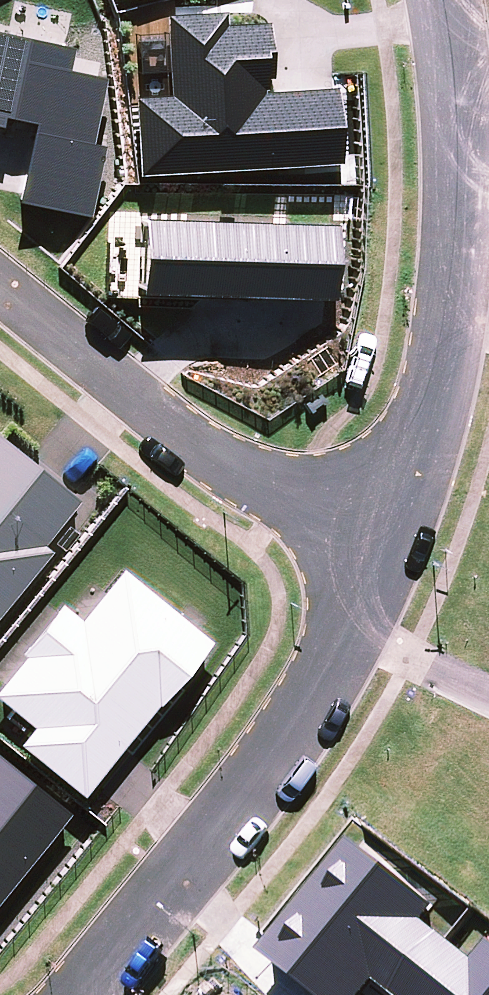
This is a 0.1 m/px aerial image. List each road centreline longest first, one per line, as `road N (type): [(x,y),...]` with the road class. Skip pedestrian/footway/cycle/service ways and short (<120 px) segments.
road 1 (residential): [(447,0),(462,158),(447,334),(414,467),(381,545)]
road 2 (residential): [(381,545),(261,489),(202,452),(0,286)]
road 3 (residential): [(345,625),(280,750),(86,994)]
road 4 (residential): [(345,625),(488,695)]

